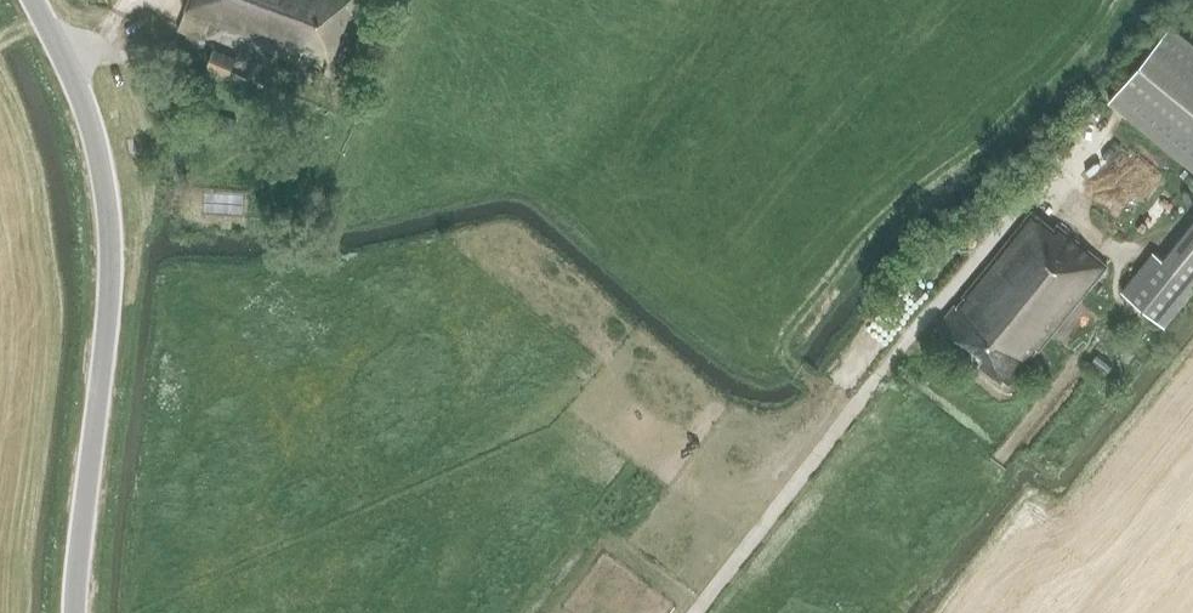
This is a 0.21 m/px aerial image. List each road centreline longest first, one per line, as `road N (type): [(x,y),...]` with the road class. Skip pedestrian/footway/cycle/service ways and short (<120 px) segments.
road 1 (tertiary): [(74,612),(110,251),(89,116),(33,0)]

